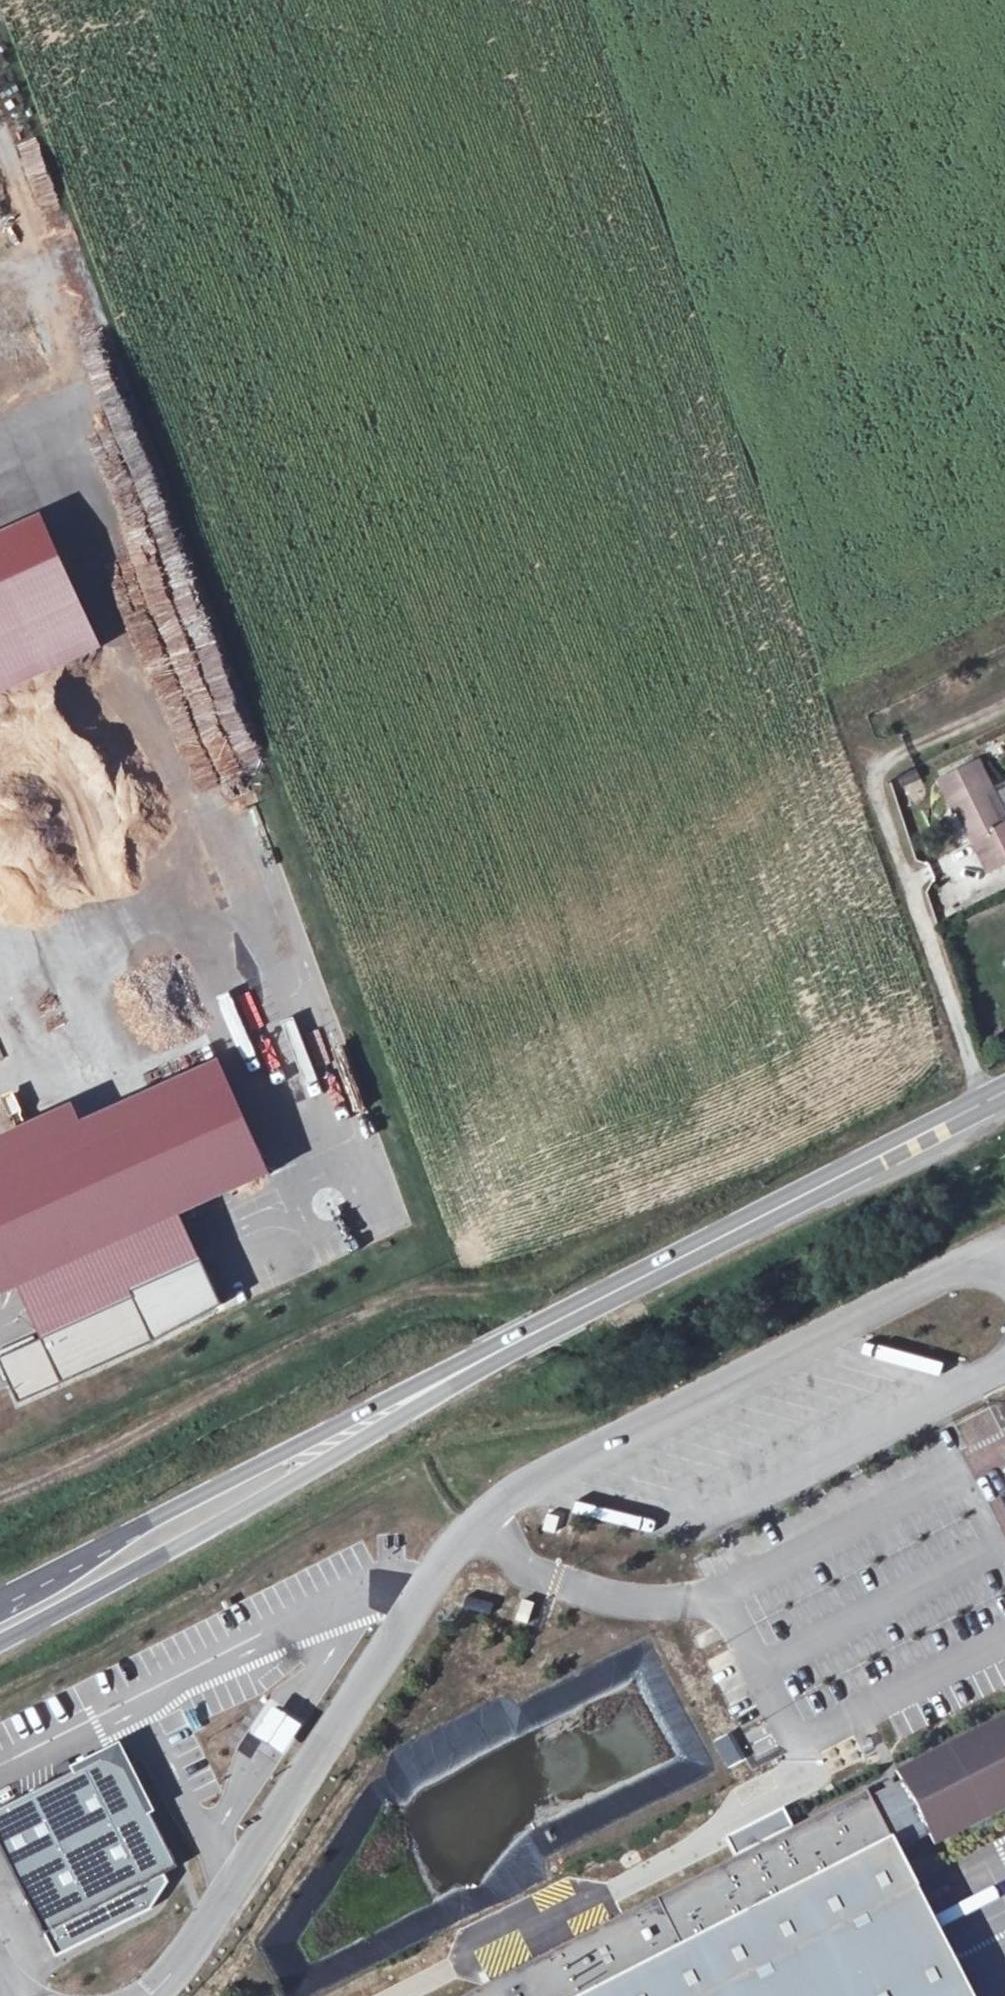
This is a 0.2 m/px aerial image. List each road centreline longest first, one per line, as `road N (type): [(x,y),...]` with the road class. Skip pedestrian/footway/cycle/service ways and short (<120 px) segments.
road 1 (primary): [(1004,1090),(0,1621)]
road 2 (track): [(987,1099),(880,774)]

